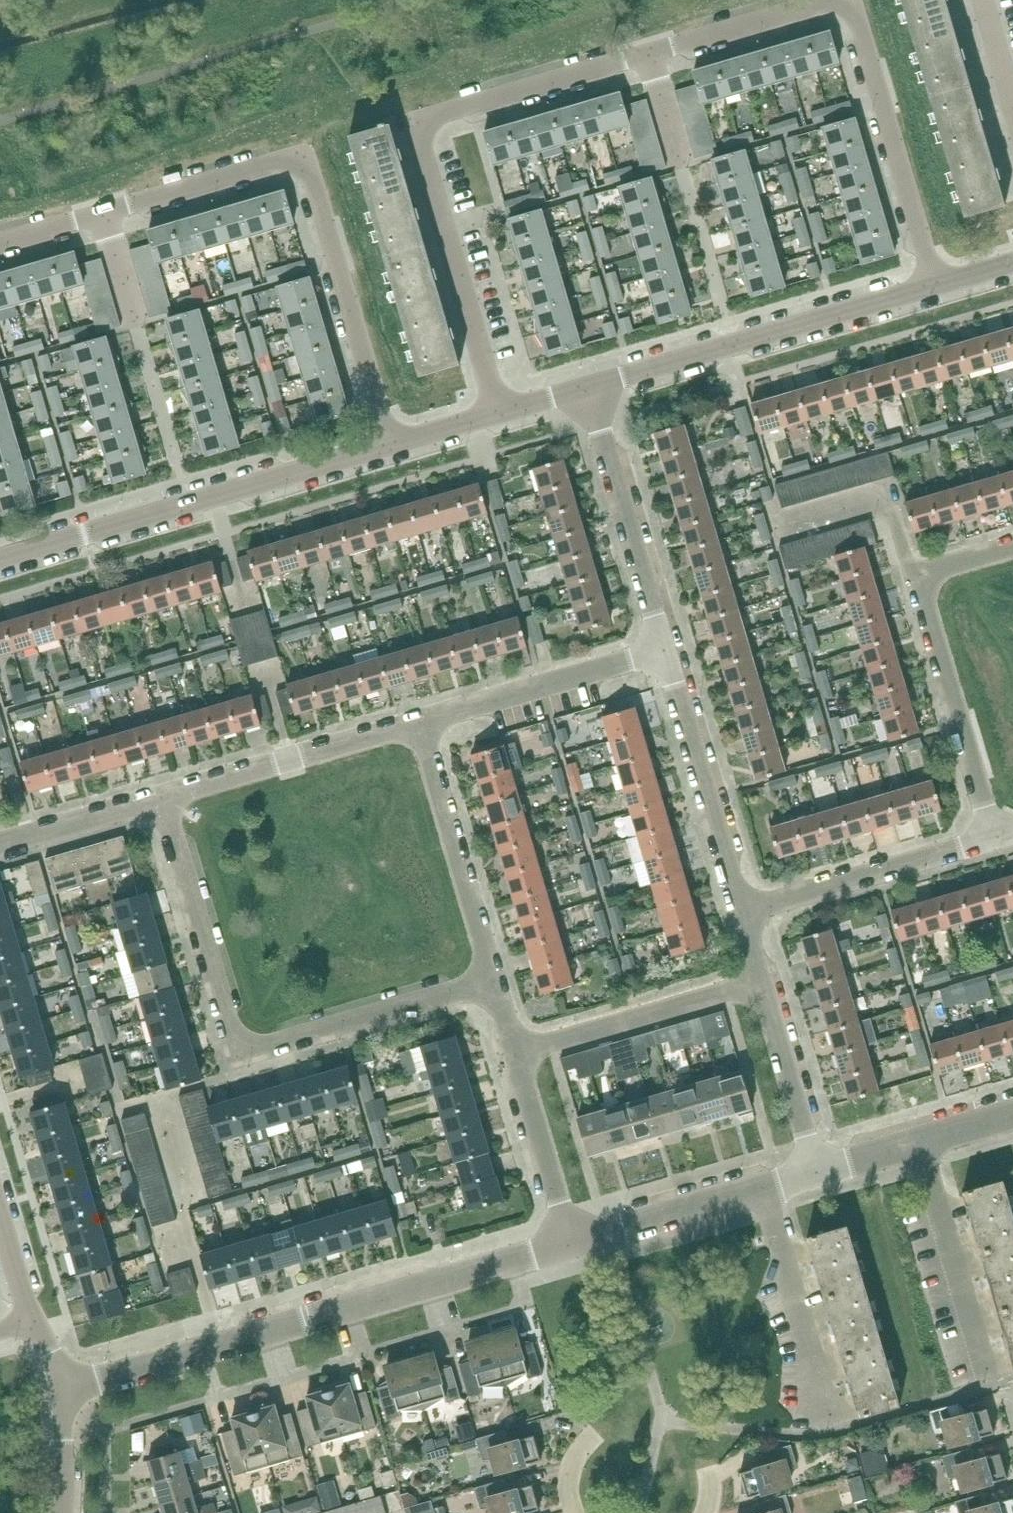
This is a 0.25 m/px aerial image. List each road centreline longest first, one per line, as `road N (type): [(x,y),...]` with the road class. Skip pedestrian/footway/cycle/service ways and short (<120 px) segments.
road 1 (residential): [(501,417),(418,125),(847,8),(936,292)]
road 2 (residential): [(499,987),(229,1066),(159,802)]
road 3 (residential): [(63,1389),(576,1242)]
road 4 (residential): [(106,214),(304,157),(389,449)]
road 5 (residential): [(981,839),(911,581),(1012,552)]
road 6 (residential): [(106,214),(192,506)]
road 7 (residential): [(499,987),(419,723)]
road 8 (residential): [(816,1169),(739,908)]
road 9 (residential): [(159,802),(419,723)]
road 10 (residential): [(739,908),(663,649)]
road 11 (residential): [(663,649),(588,392)]
road 12 (residential): [(576,1242),(499,987)]
road 13 (residential): [(826,1434),(753,1187)]
road 14 (residential): [(419,723),(663,649)]
road 15 (residential): [(980,1386),(905,1143)]
road 16 (residential): [(739,908),(981,839)]
road 17 (residential): [(736,349),(936,292)]
road 18 (residential): [(192,506),(389,449)]
road 19 (residential): [(0,561),(192,506)]
road 20 (residential): [(682,167),(736,349)]
road 21 (residential): [(576,1242),(753,1187)]
road 22 (residential): [(48,1326),(0,1166)]
road 23 (residential): [(0,850),(159,802)]
road 24 (residential): [(588,392),(736,349)]
road 25 (residential): [(63,1512),(63,1389)]

